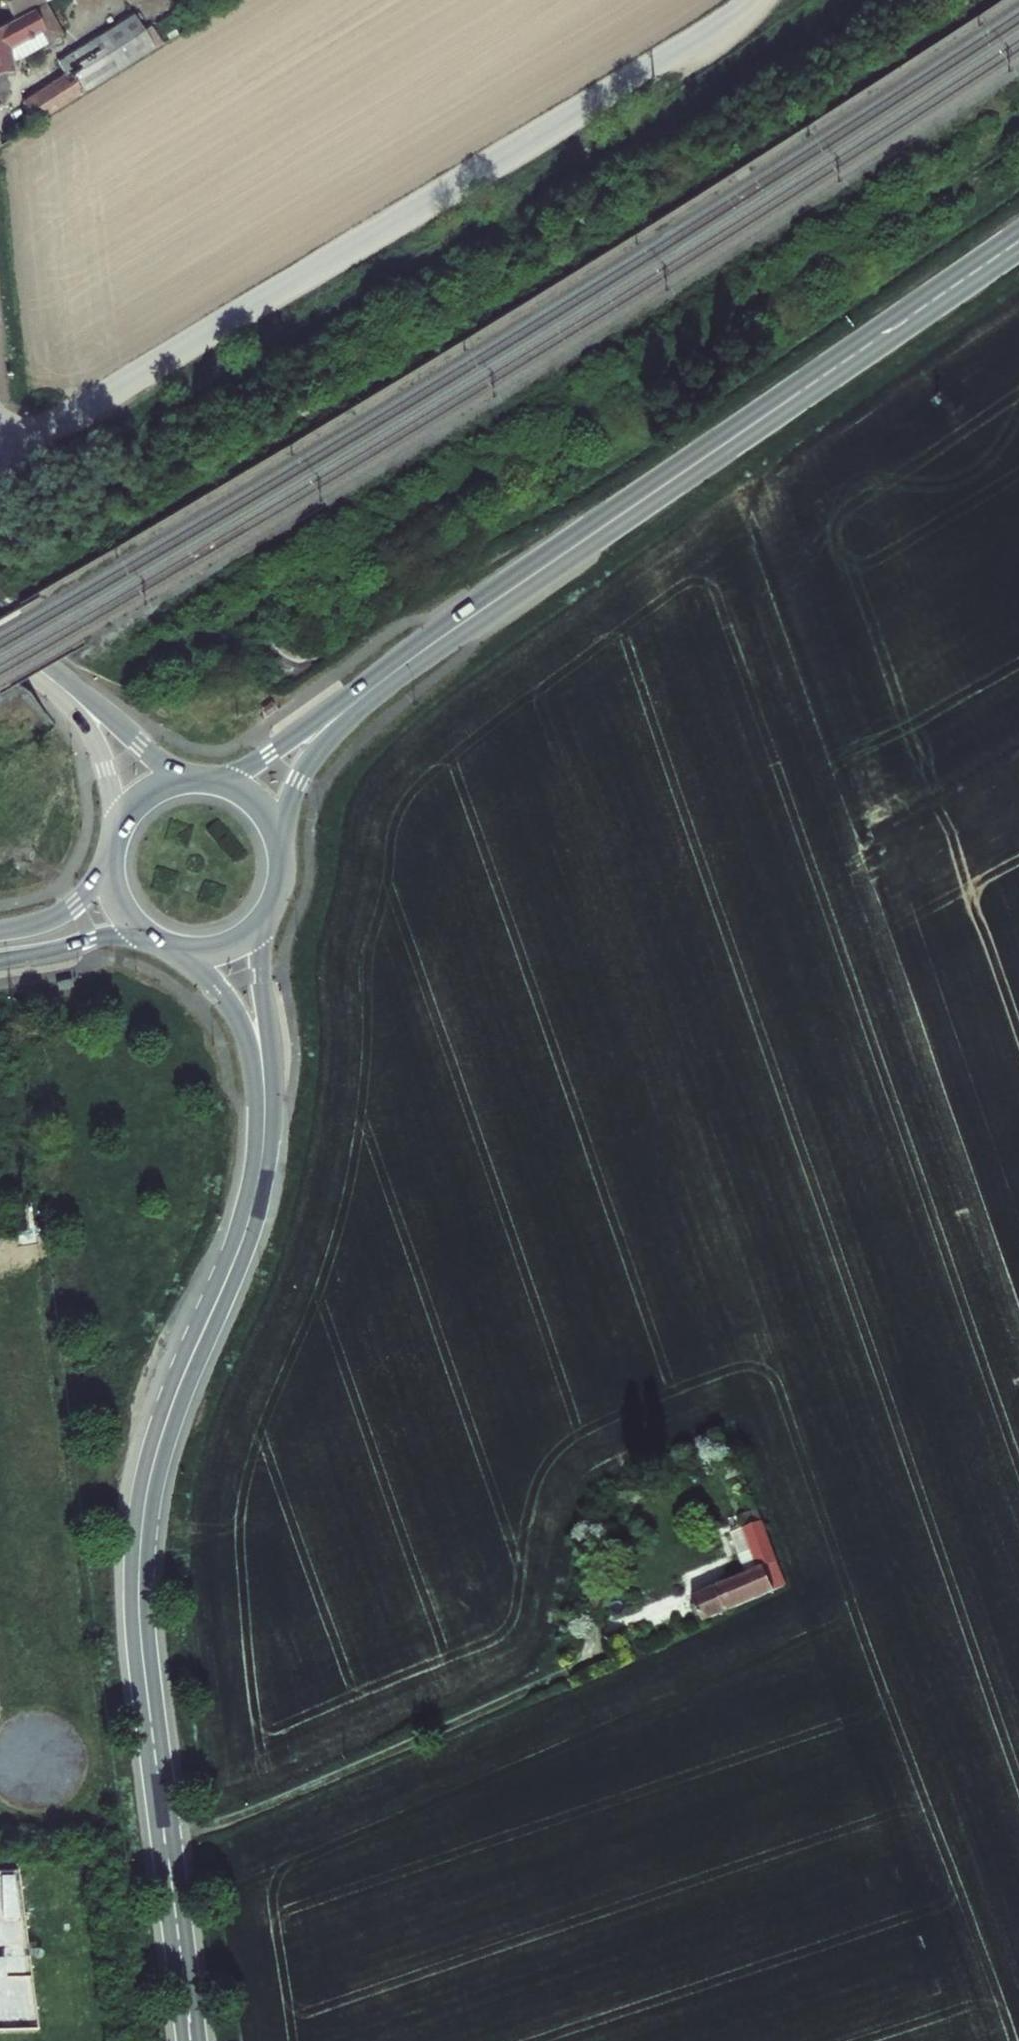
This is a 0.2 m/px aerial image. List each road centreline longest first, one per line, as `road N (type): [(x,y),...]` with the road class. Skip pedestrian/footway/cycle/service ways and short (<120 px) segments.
road 1 (secondary): [(191,2040),(138,1567),(165,1422),(250,1212),(266,1081)]
road 2 (unclassified): [(749,0),(66,420),(0,440)]
road 3 (secondary): [(1018,243),(379,683)]
road 4 (secondary): [(284,853),(305,772),(379,683)]
road 5 (secondary): [(379,683),(215,780)]
road 6 (tertiary): [(203,778),(61,685)]
road 7 (secondary): [(266,1081),(263,953),(271,913)]
road 8 (secondary): [(181,951),(235,1006),(266,1081)]
road 9 (tertiary): [(61,685),(99,749),(119,830)]
road 10 (secondary): [(0,960),(146,935)]
road 11 (secondary): [(111,856),(66,910),(0,929)]

